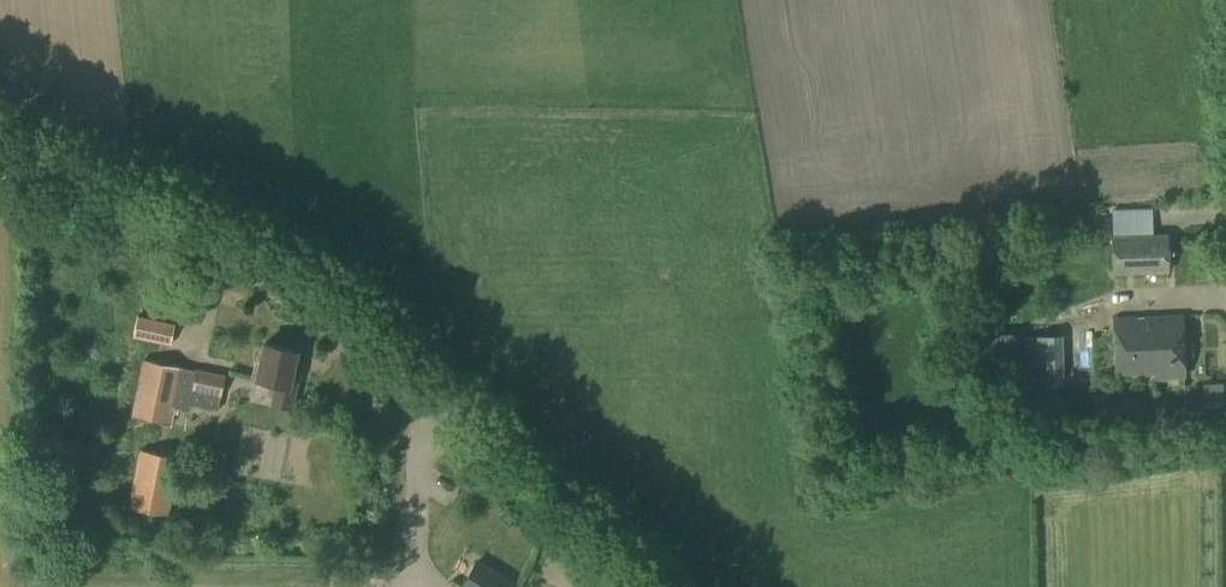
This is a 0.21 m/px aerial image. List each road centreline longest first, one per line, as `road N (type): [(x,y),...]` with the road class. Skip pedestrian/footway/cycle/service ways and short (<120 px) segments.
road 1 (unclassified): [(617,586),(269,272),(0,146)]

